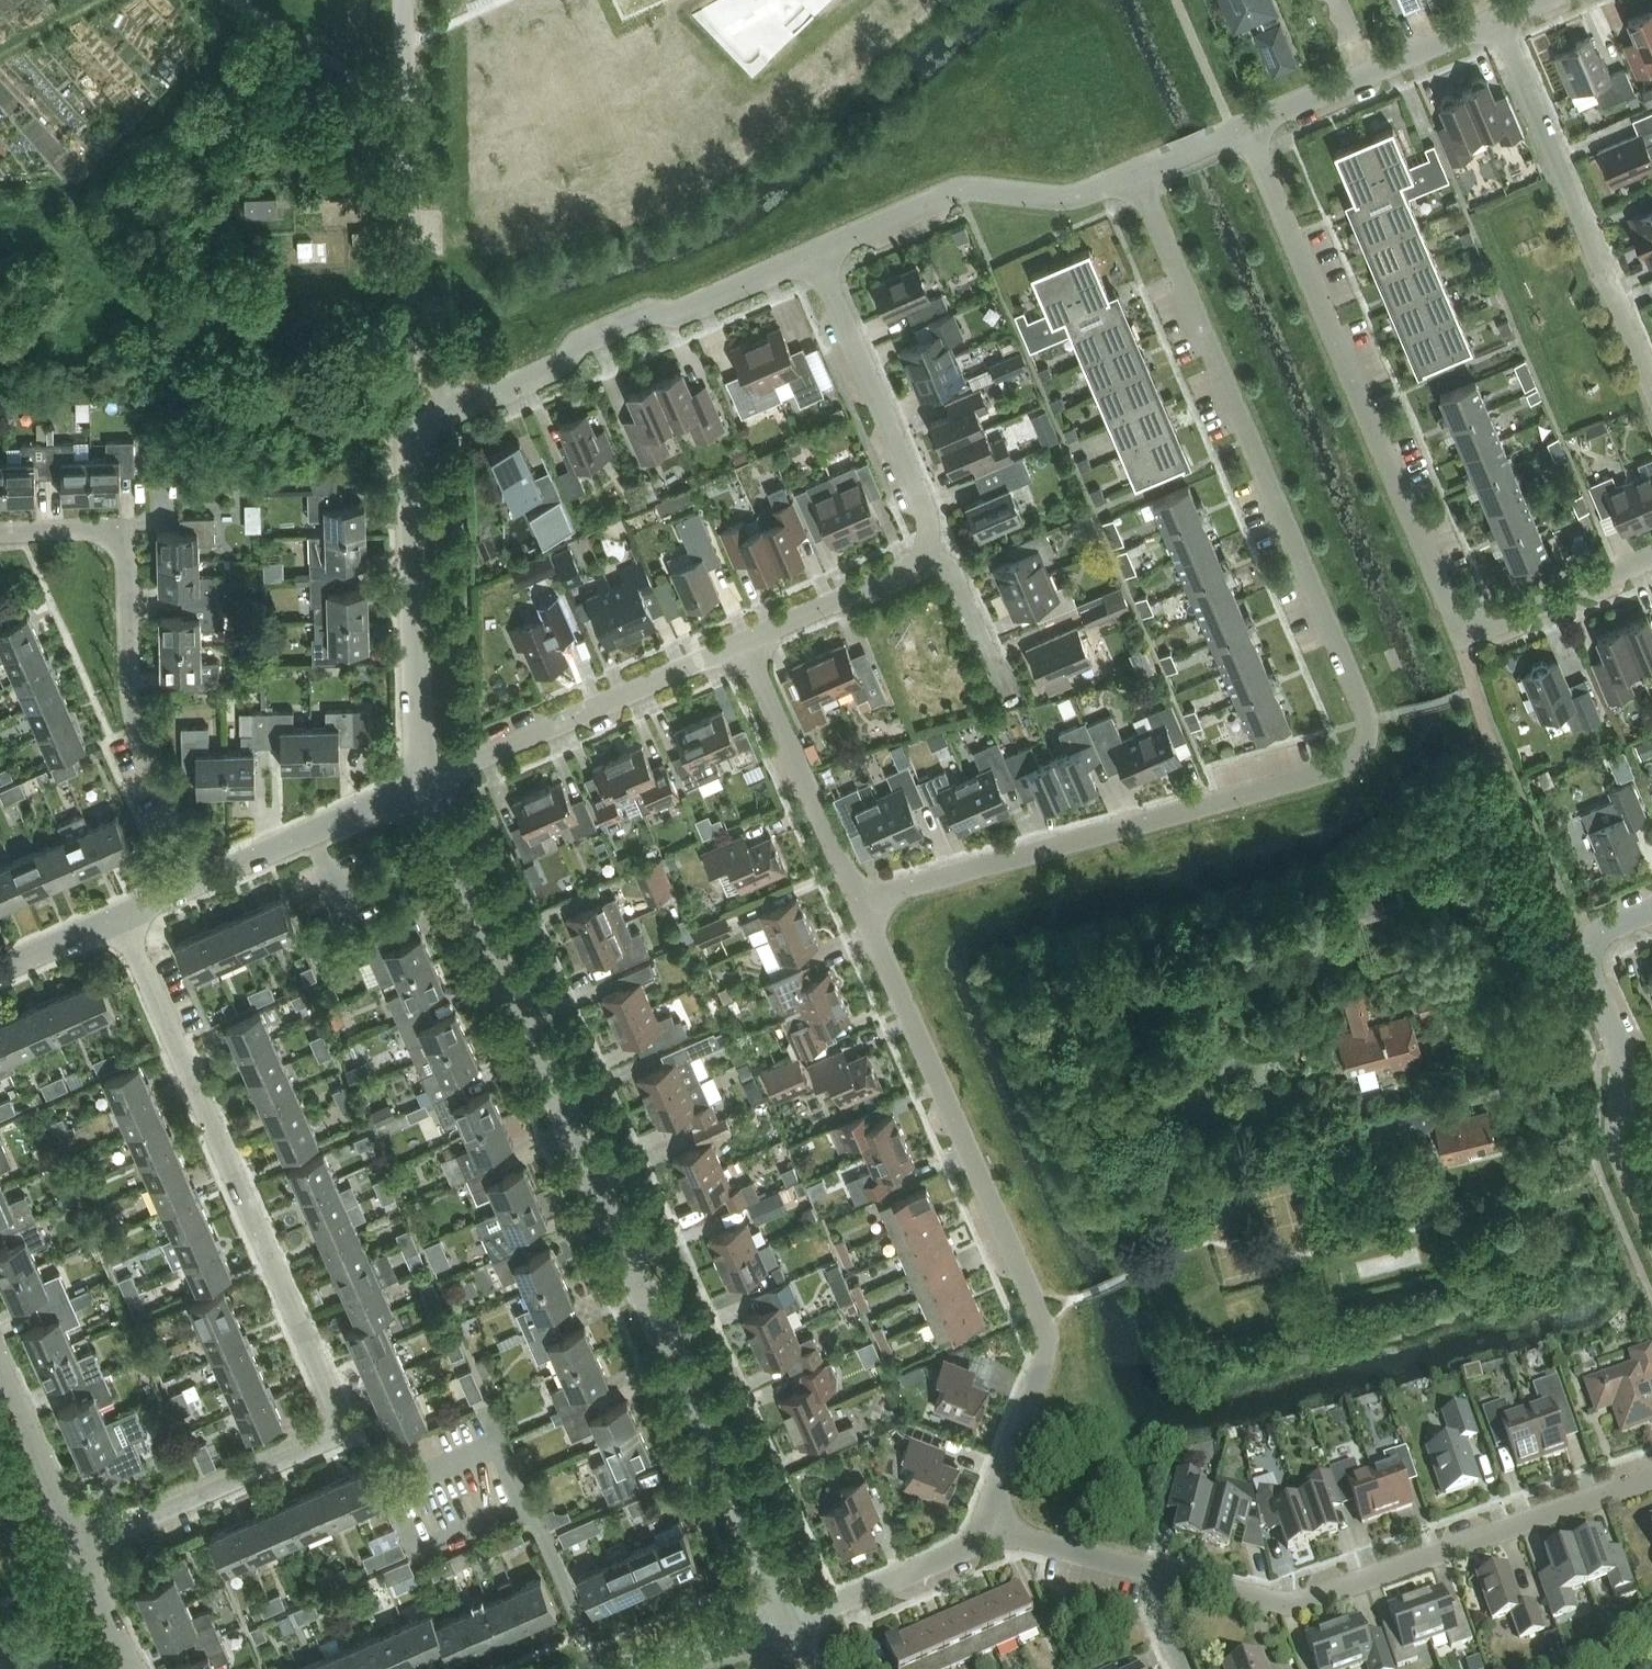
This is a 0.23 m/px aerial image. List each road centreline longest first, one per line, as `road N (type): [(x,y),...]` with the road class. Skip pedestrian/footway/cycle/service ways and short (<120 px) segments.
road 1 (residential): [(859,901),(1219,805),(1345,766),(1363,750),(1363,710),(1139,177)]
road 2 (residential): [(794,1627),(416,783)]
road 3 (residential): [(77,1554),(343,1436),(118,921)]
road 4 (residential): [(1247,130),(1454,623),(1485,639),(1651,563)]
road 5 (residential): [(1001,1534),(991,1491),(1033,1387),(1029,1324),(859,901)]
road 6 (residential): [(1167,1573),(1291,1606),(1651,1476)]
road 7 (residential): [(0,535),(129,532),(142,702),(200,884)]
road 8 (residential): [(451,415),(413,292),(402,0)]
road 9 (residential): [(451,415),(560,370),(580,346),(653,314),(676,318),(816,259)]
road 10 (residential): [(416,783),(406,453),(413,435),(451,415)]
road 11 (residential): [(1651,380),(1500,23)]
road 12 (residential): [(416,783),(742,648)]
road 13 (residential): [(1651,1220),(1617,1129),(1623,1067),(1594,964),(1609,938),(1651,919)]
road 14 (residential): [(816,259),(964,193),(1064,203),(1139,177)]
road 15 (residential): [(942,560),(816,259)]
road 16 (residential): [(859,901),(742,648)]
road 17 (residential): [(1247,130),(1500,23)]
road 18 (residential): [(200,884),(416,783)]
road 19 (residential): [(794,1627),(1001,1534)]
road 20 (residential): [(742,648),(942,560)]
road 21 (residential): [(77,1554),(0,1374)]
road 22 (residential): [(1001,1534),(1167,1573)]
road 23 (residential): [(1007,705),(942,560)]
road 24 (residential): [(644,1668),(794,1627)]
road 25 (residential): [(0,973),(118,921)]
road 26 (residential): [(127,1668),(77,1554)]
road 27 (track): [(107,0),(0,61)]

